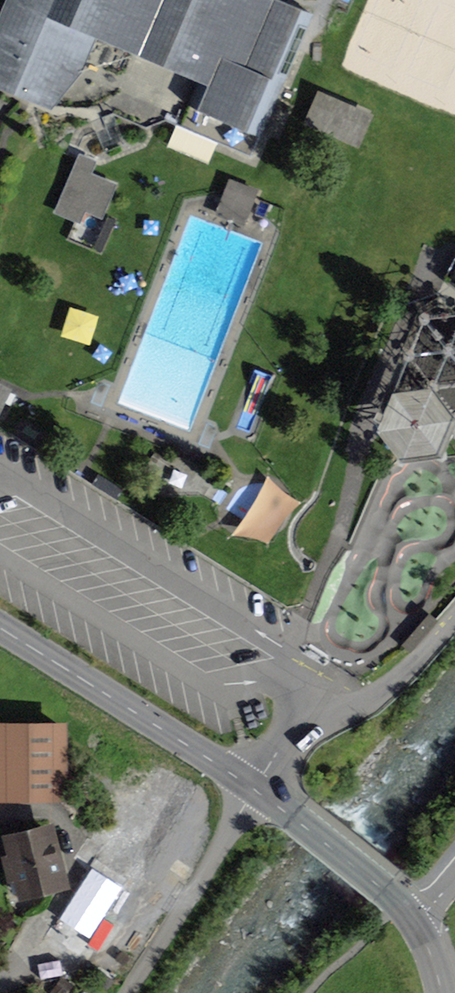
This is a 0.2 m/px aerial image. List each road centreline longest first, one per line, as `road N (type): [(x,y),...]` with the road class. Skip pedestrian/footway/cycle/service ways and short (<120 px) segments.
road 1 (unclassified): [(440,992),(413,920),(383,888),(255,788),(0,627)]

